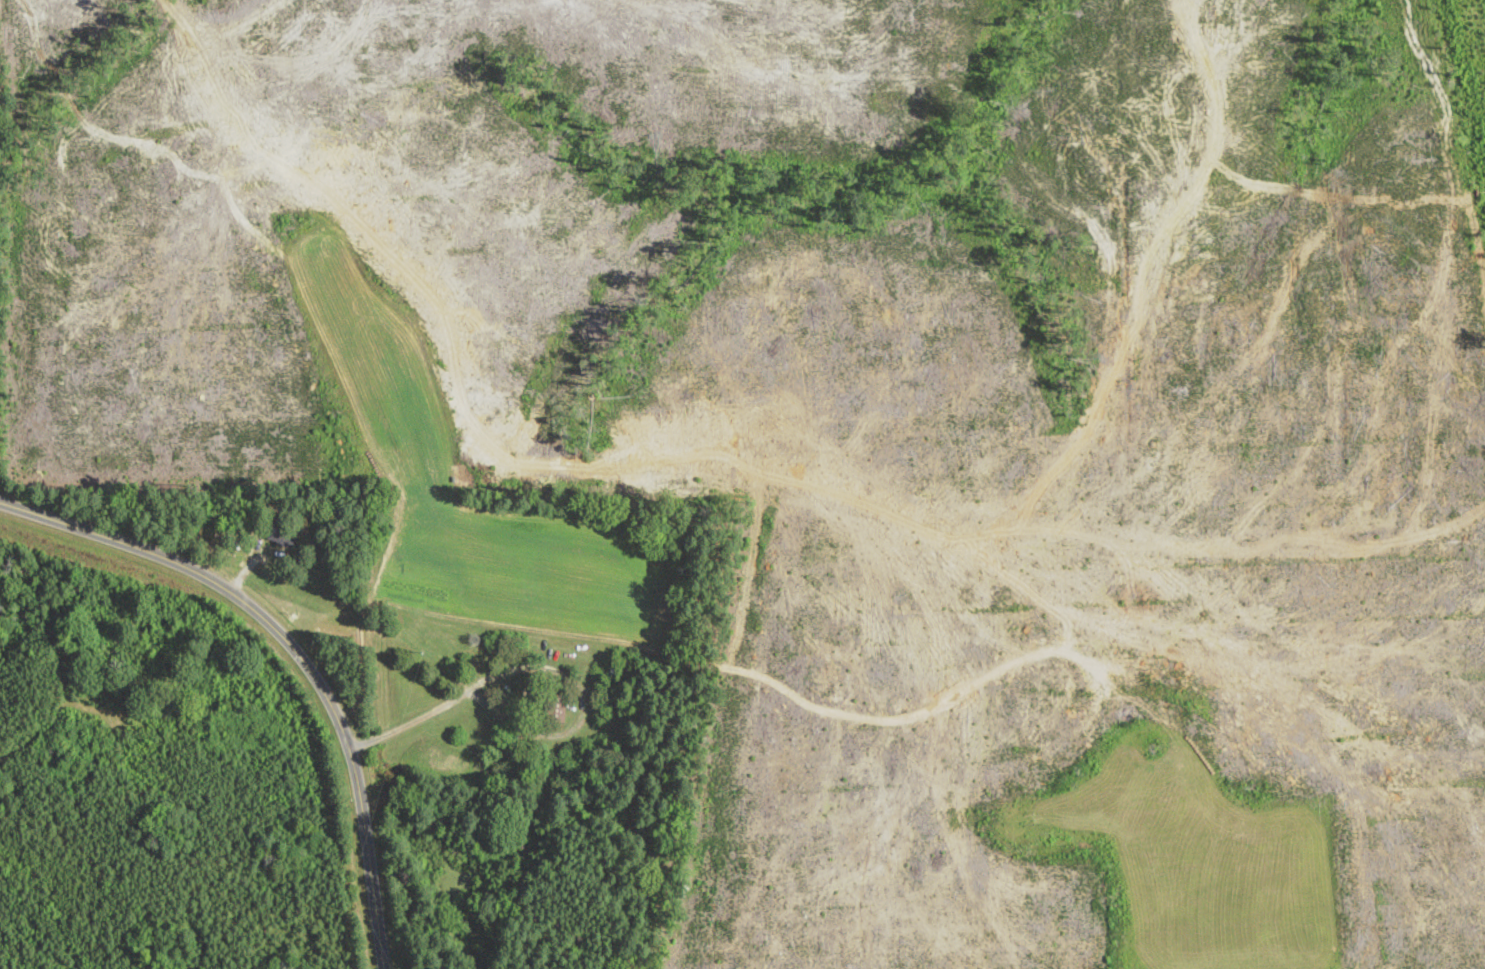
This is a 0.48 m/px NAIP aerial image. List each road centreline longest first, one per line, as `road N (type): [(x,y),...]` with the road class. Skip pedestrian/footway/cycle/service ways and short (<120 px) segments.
road 1 (residential): [(381,968),(349,763),(319,670),(259,607),(179,562),(0,500)]

